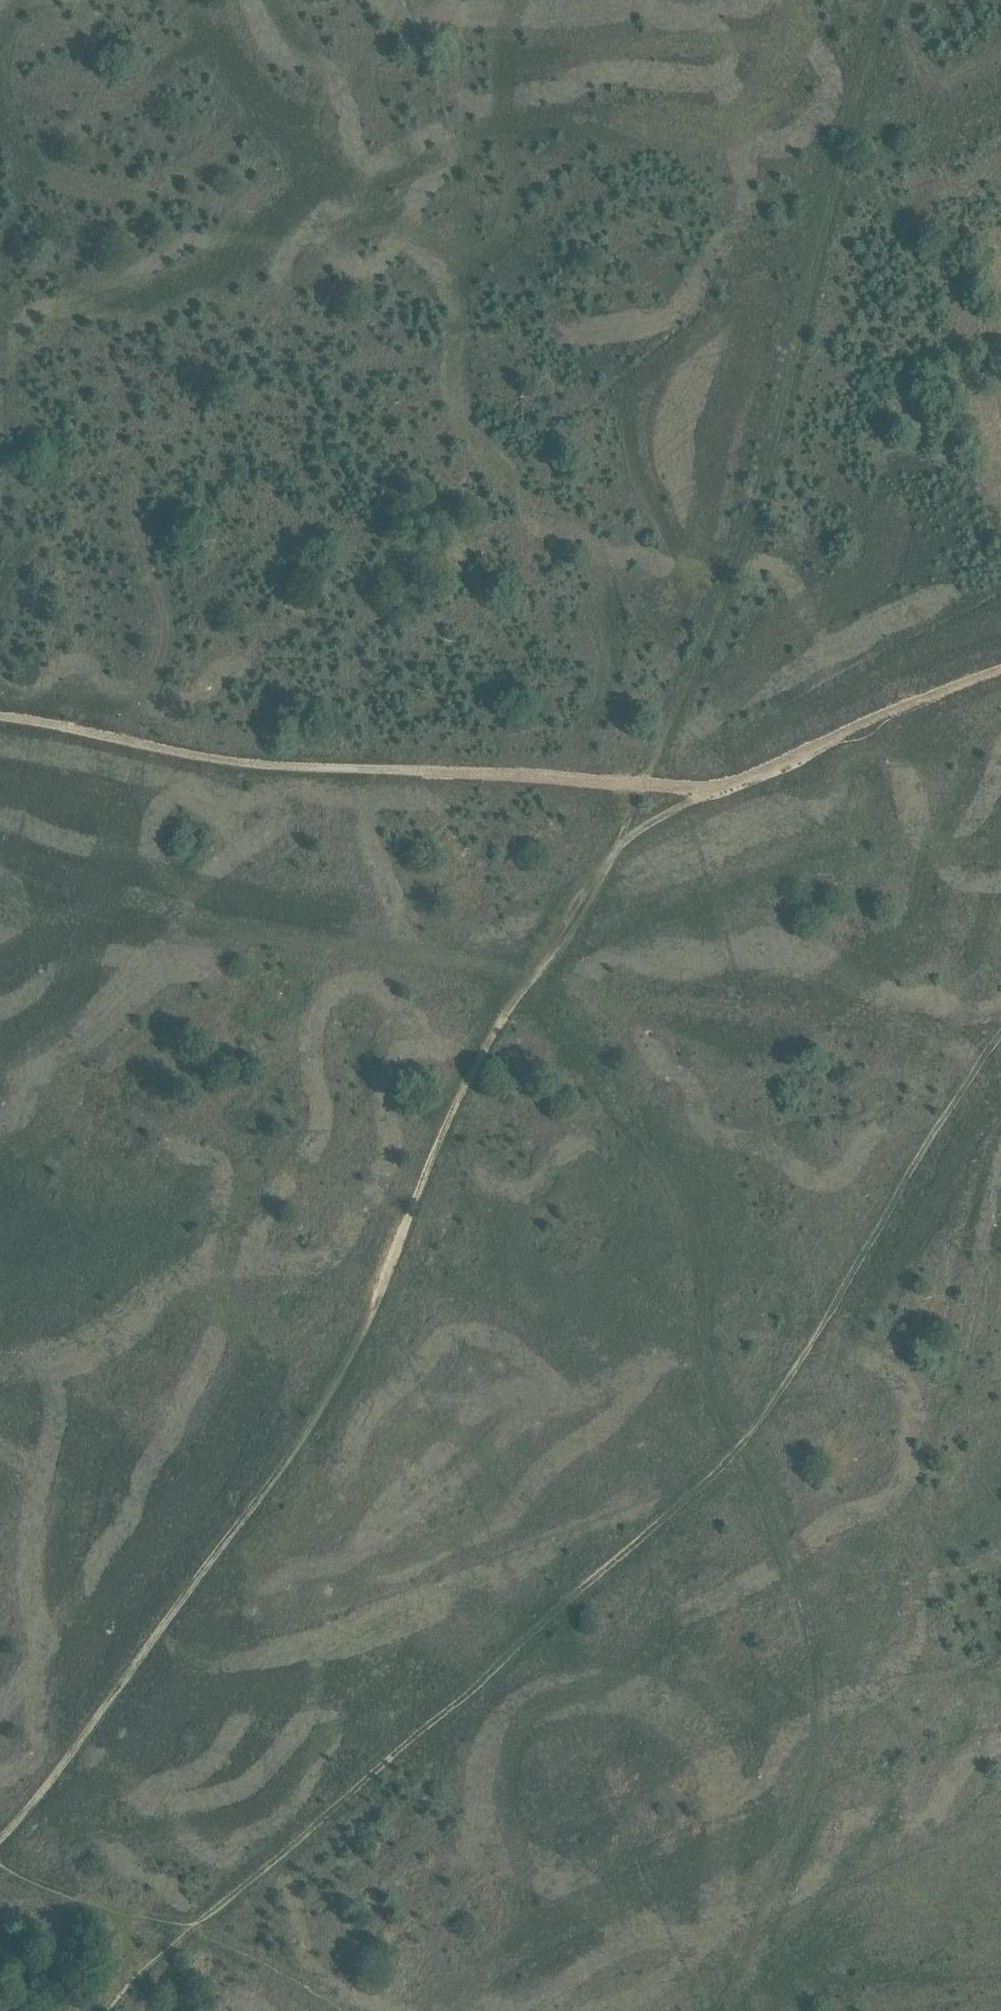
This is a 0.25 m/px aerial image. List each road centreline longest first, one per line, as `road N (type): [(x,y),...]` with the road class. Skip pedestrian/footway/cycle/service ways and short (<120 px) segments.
road 1 (track): [(0,718),(198,755),(716,790),(1000,672)]
road 2 (track): [(337,2010),(193,1930)]
road 3 (track): [(716,790),(615,856)]

